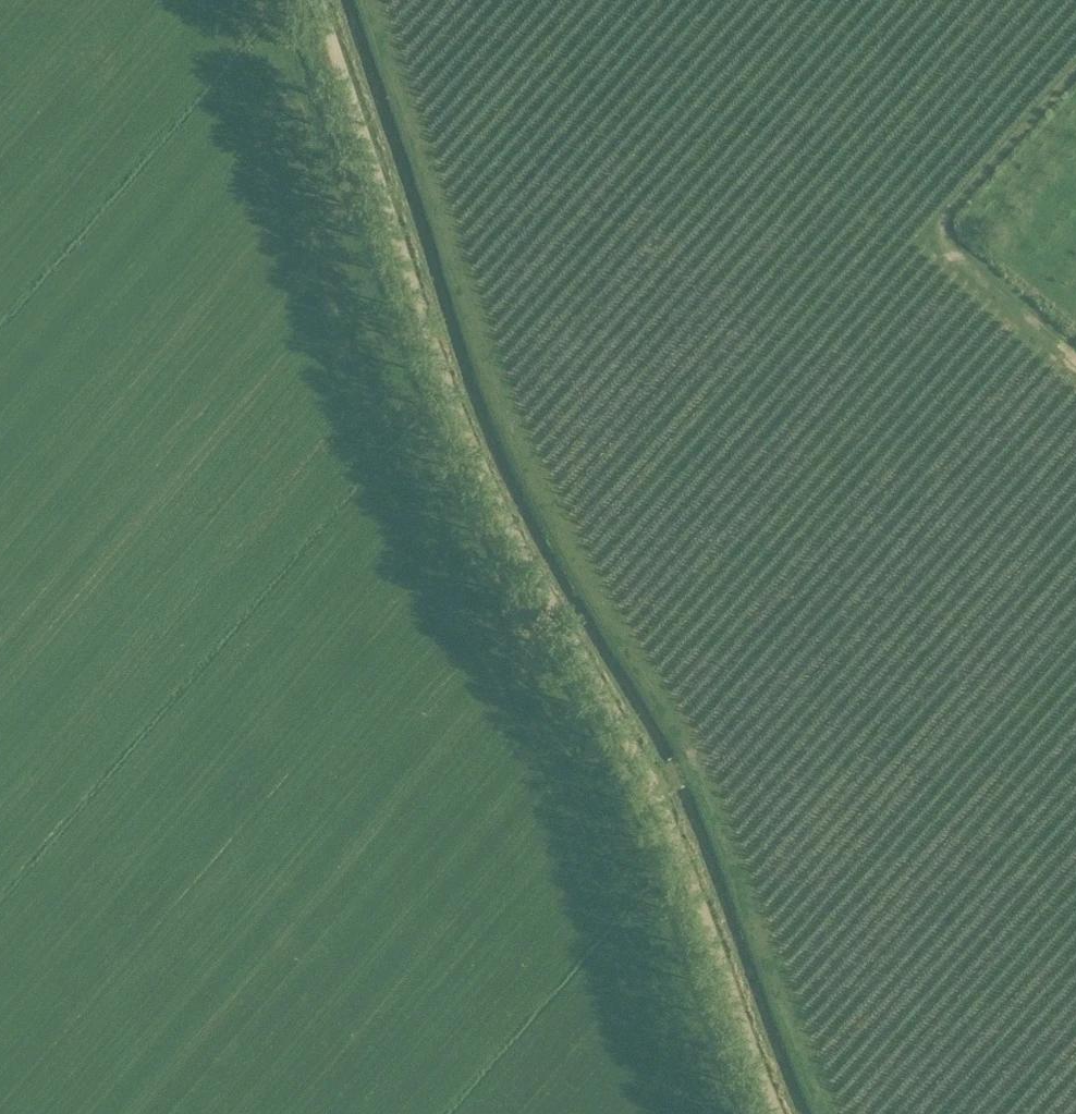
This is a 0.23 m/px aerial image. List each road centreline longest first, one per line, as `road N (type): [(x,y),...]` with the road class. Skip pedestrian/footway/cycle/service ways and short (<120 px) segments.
road 1 (unclassified): [(758,1113),(630,786),(464,496),(297,0)]

